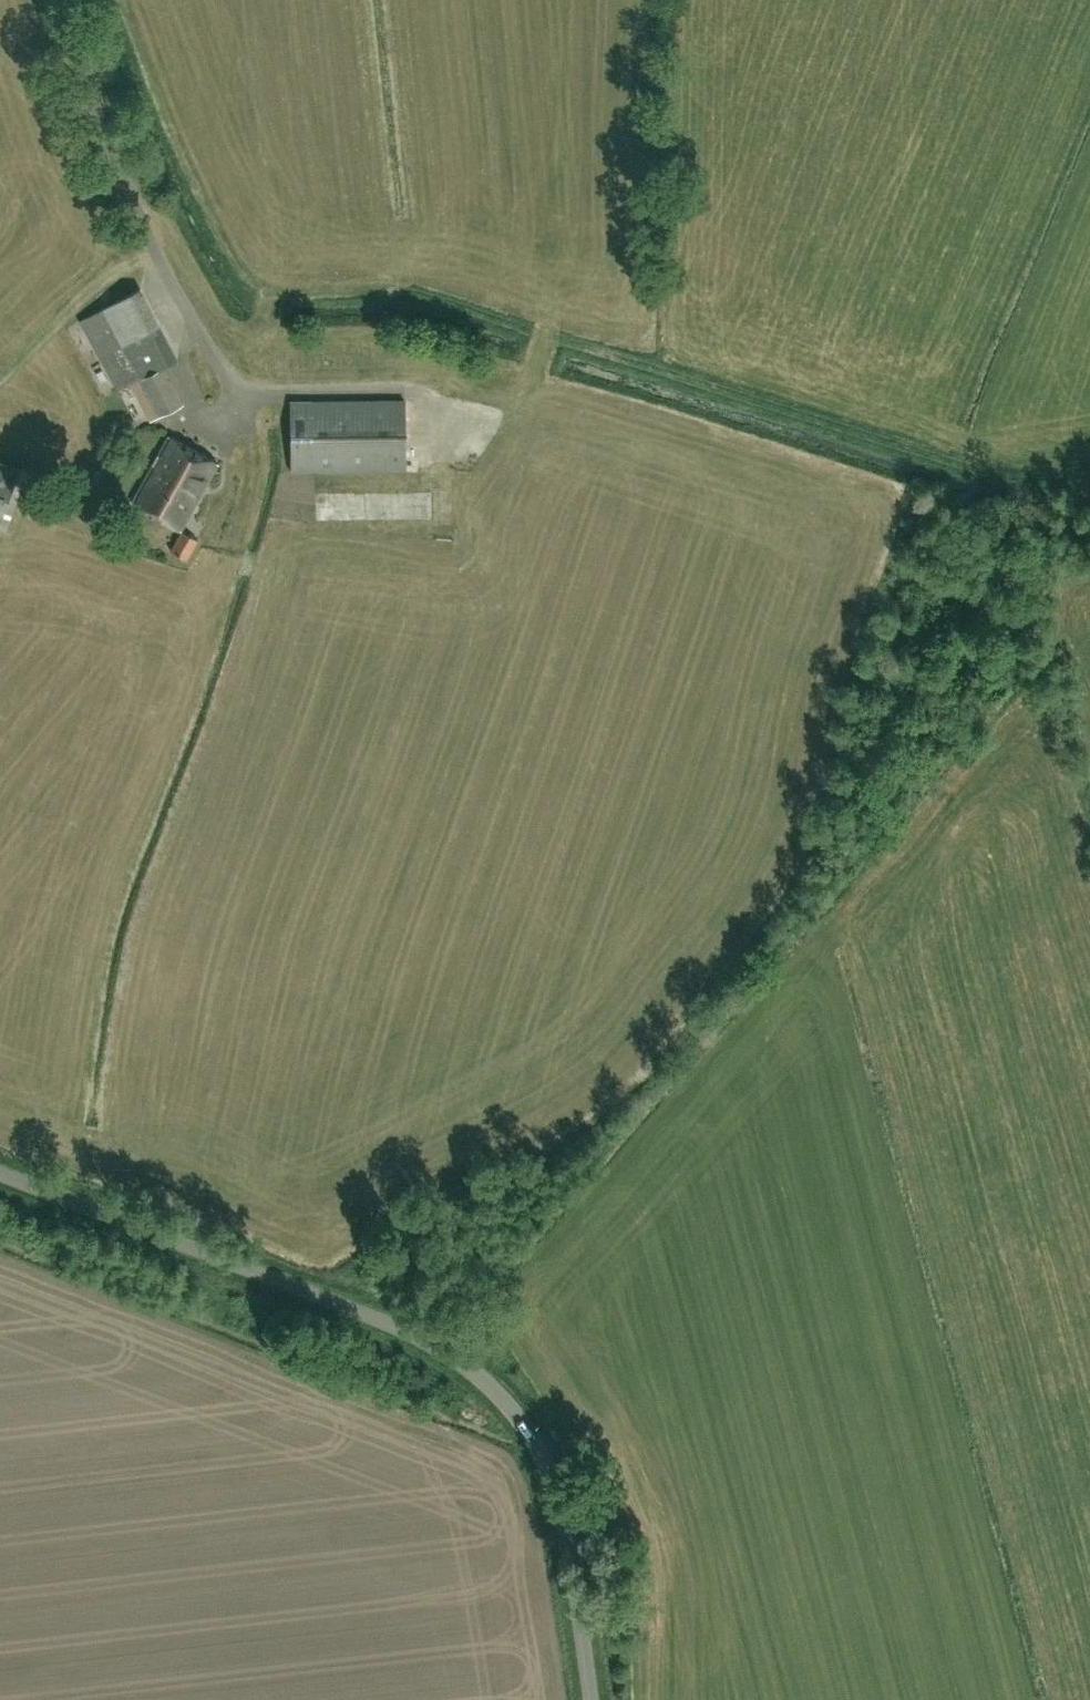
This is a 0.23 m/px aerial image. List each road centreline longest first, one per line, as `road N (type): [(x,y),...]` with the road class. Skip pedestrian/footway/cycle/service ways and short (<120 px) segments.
road 1 (unclassified): [(592,1699),(555,1483),(526,1427),(483,1379),(380,1320),(0,1175)]

